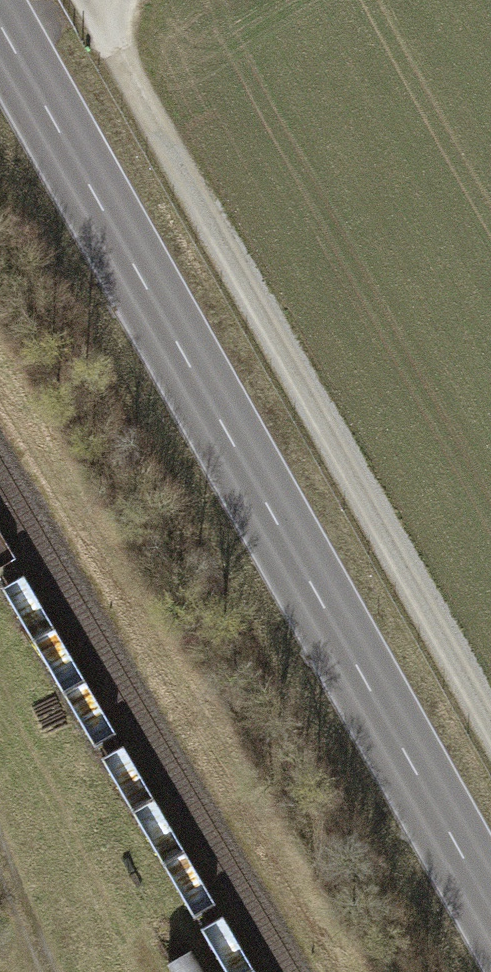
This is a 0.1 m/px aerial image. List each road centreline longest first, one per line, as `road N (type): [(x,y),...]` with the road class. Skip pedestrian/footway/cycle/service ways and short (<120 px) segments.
road 1 (secondary): [(0,28),(490,912)]
road 2 (track): [(88,0),(490,724)]
road 3 (track): [(0,859),(48,971)]

